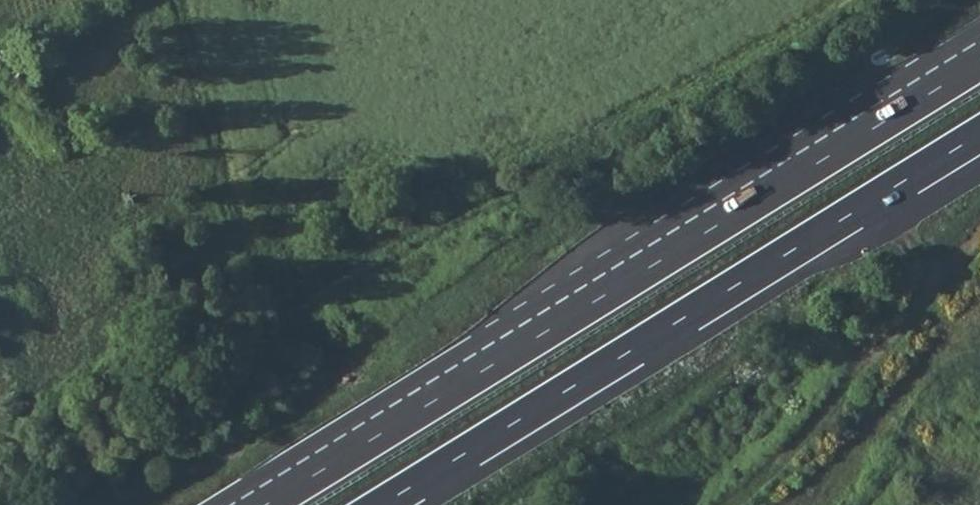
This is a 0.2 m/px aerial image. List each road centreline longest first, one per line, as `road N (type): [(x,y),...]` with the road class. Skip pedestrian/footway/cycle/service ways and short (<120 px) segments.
road 1 (motorway): [(979,62),(266,504)]
road 2 (motorway): [(379,504),(979,133)]

